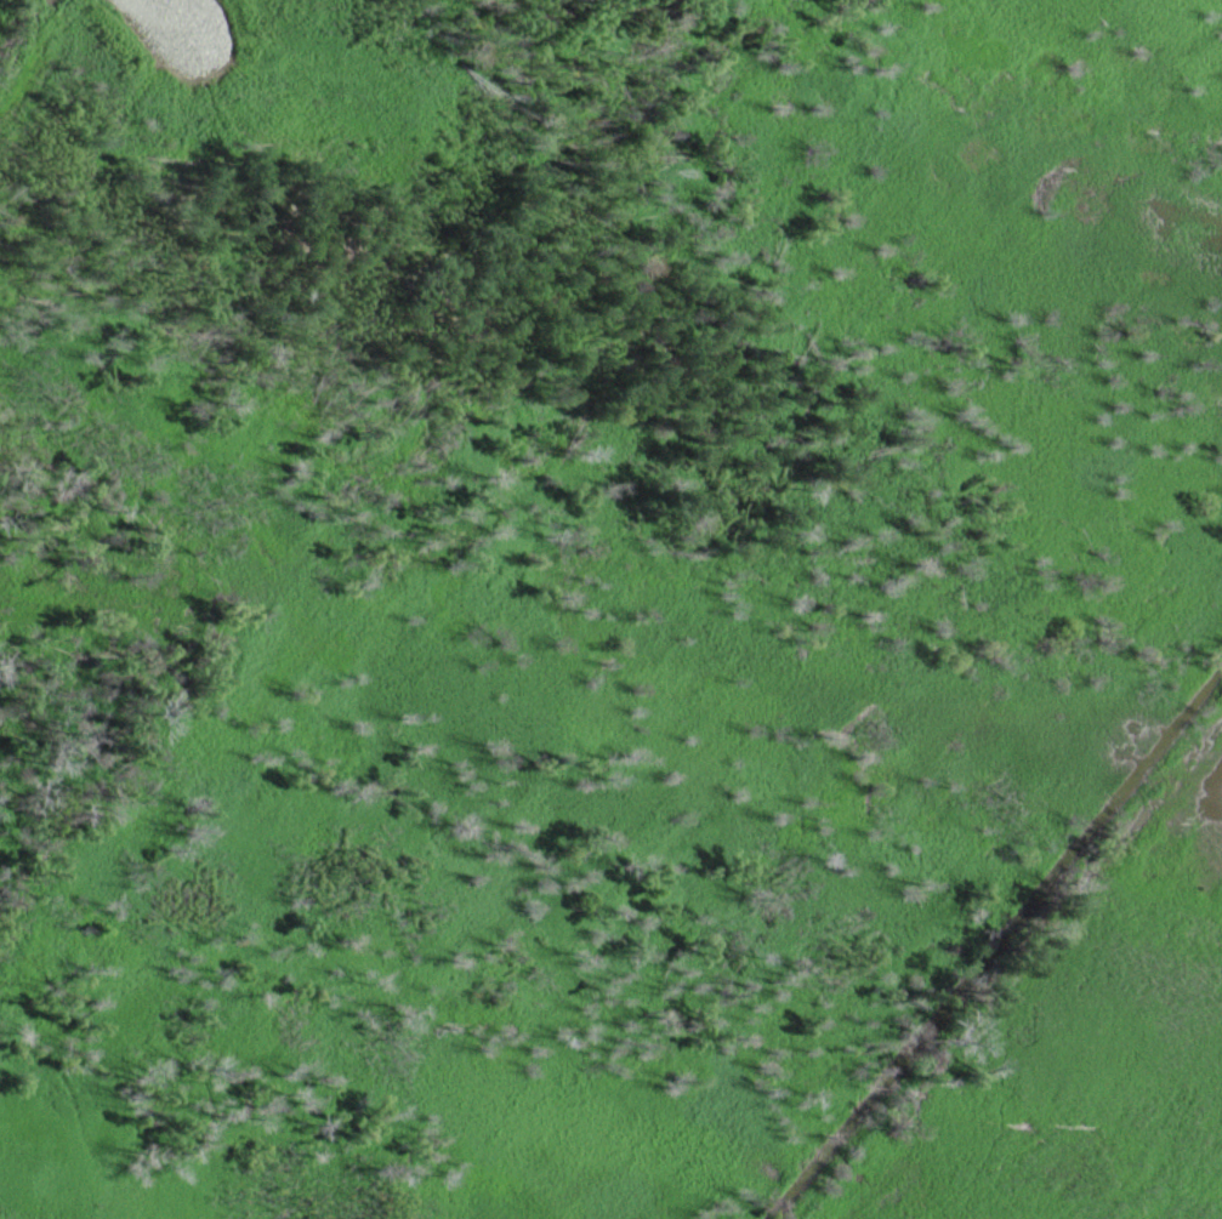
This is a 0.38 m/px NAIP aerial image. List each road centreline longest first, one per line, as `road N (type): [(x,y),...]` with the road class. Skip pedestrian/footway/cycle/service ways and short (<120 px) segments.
road 1 (residential): [(0,1187),(859,0)]
road 2 (residential): [(0,361),(109,405),(192,468),(220,499),(269,583),(288,640),(267,691),(106,854),(0,1000)]

